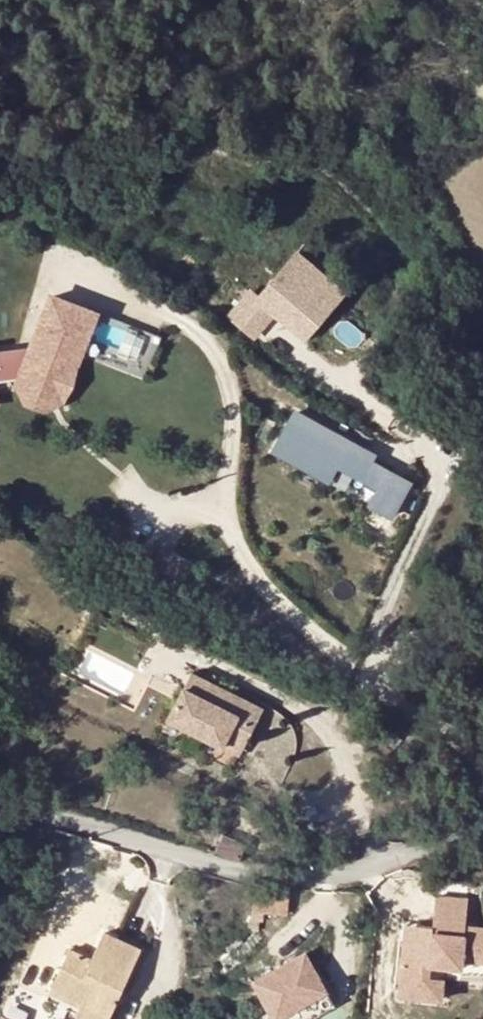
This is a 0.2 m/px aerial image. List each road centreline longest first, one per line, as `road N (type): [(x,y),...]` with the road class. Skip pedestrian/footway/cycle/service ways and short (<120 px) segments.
road 1 (residential): [(482,811),(408,857),(369,870),(264,879),(31,811),(0,812)]
road 2 (residential): [(356,665),(482,767)]

